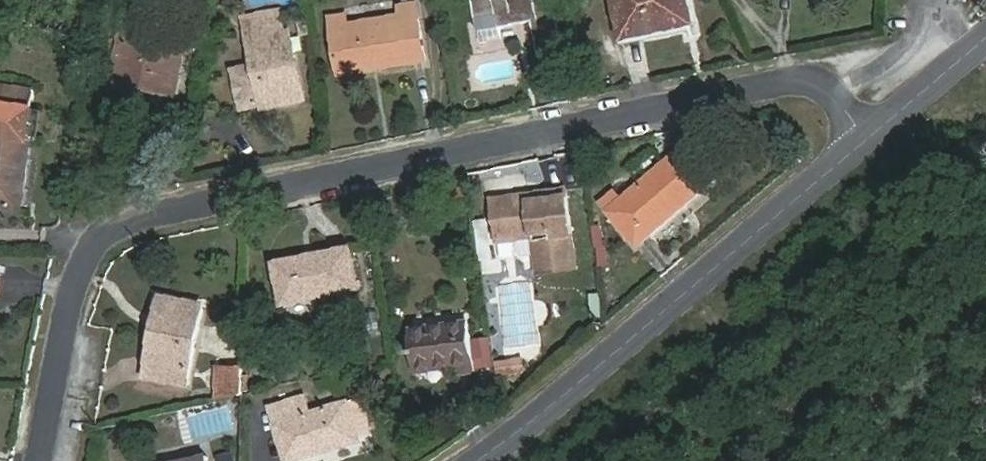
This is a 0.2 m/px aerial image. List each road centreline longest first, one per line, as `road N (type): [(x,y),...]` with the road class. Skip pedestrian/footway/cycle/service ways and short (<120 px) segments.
road 1 (residential): [(38,460),(78,265),(94,238),(125,219),(801,78),(829,87),(867,140)]
road 2 (tertiary): [(867,140),(479,460)]
road 3 (tertiary): [(985,39),(867,140)]

